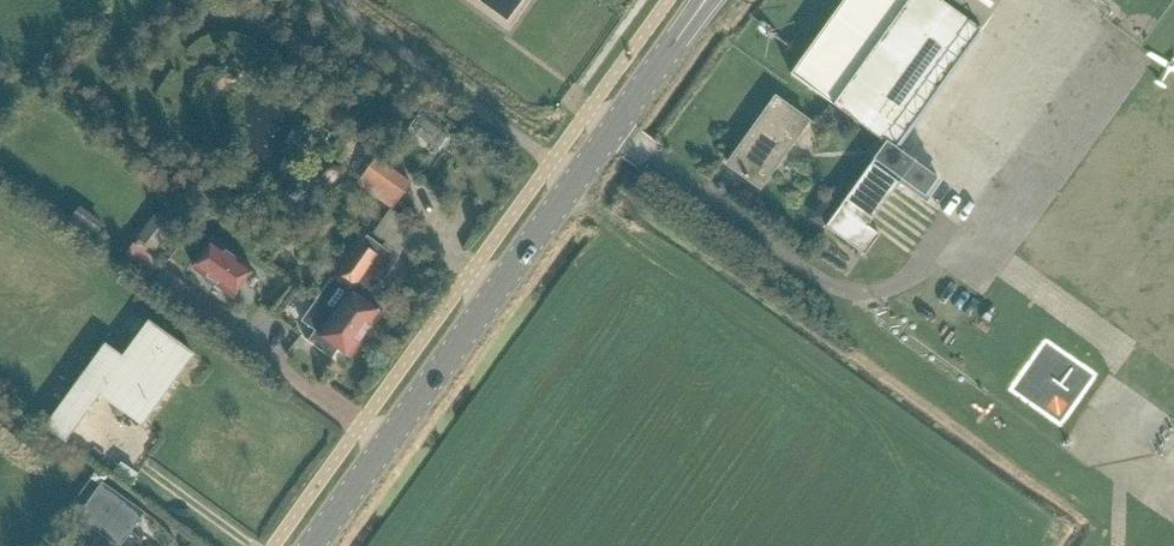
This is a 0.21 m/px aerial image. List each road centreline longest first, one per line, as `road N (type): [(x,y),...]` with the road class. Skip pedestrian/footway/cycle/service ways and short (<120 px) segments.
road 1 (tertiary): [(312,545),(611,130)]
road 2 (unclassified): [(611,130),(838,289),(885,282),(921,257)]
road 3 (tertiary): [(611,130),(706,0)]

